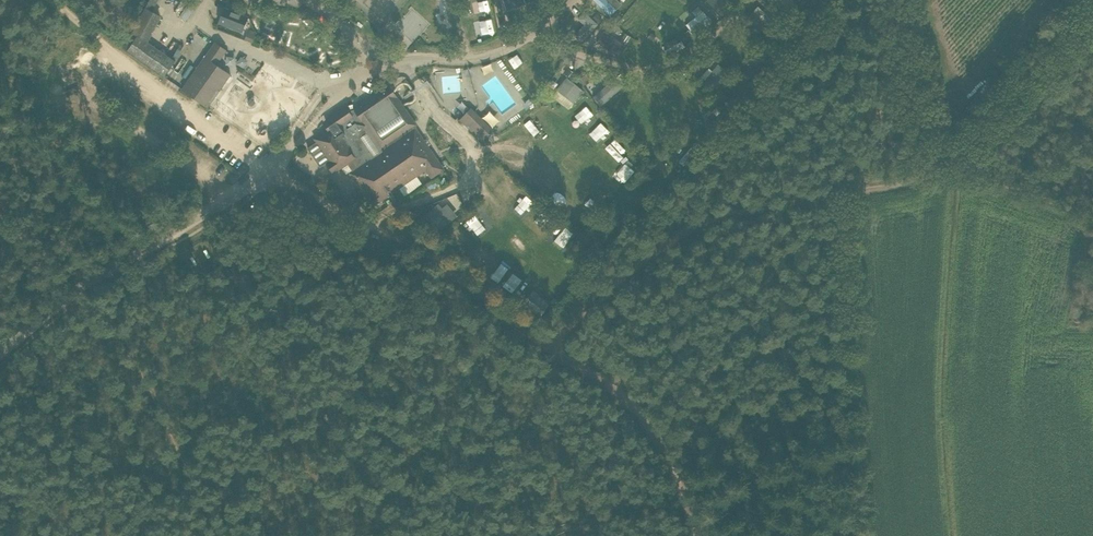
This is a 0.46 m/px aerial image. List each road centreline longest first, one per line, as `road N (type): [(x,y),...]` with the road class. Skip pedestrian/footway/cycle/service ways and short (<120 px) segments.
road 1 (track): [(1092,3),(933,169),(830,198)]
road 2 (track): [(830,198),(686,232),(542,347)]
road 3 (track): [(542,347),(396,235),(269,169)]
road 4 (unclassified): [(0,352),(69,295),(269,169)]
road 5 (track): [(627,403),(656,438),(701,535)]

